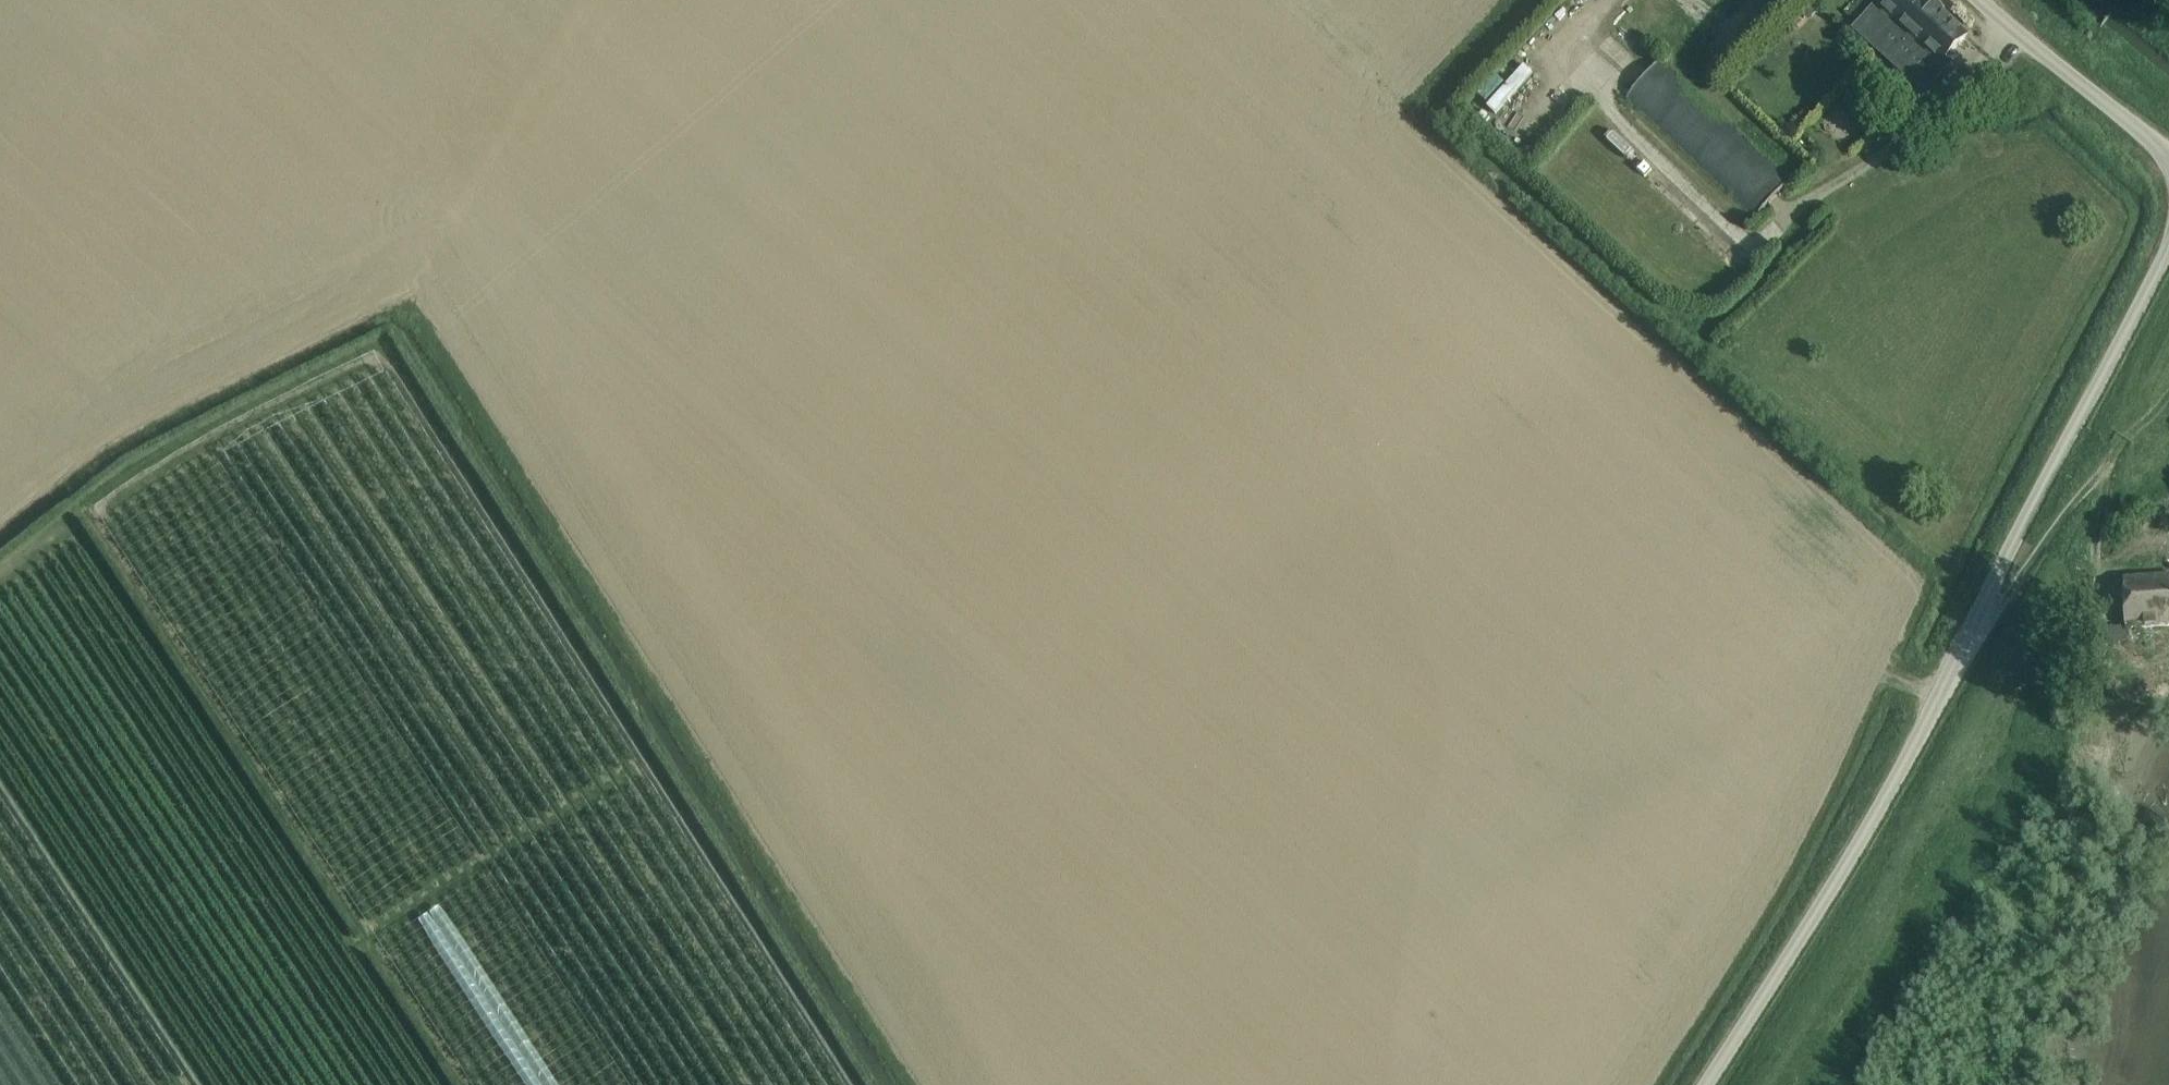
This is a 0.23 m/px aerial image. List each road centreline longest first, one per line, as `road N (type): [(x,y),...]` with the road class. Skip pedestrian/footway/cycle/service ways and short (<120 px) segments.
road 1 (unclassified): [(1709,1084),(1926,731),(1987,592),(2168,245)]
road 2 (unclassified): [(2168,158),(1984,0)]

